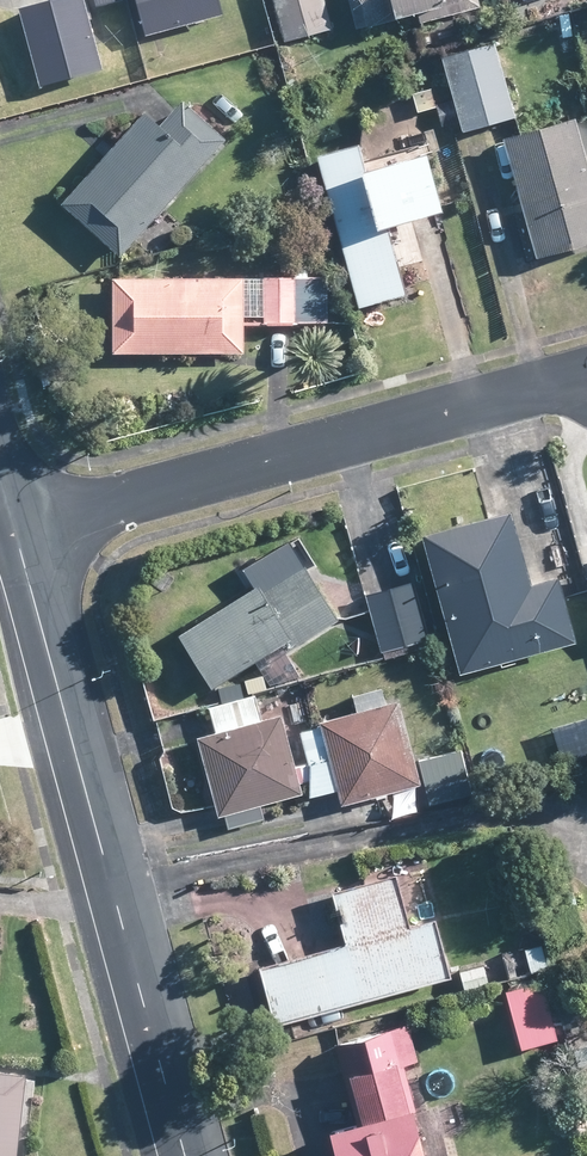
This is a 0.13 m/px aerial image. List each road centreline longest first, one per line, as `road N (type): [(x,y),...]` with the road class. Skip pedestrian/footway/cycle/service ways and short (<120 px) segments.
road 1 (residential): [(185,1155),(17,531)]
road 2 (residential): [(565,385),(17,531)]

